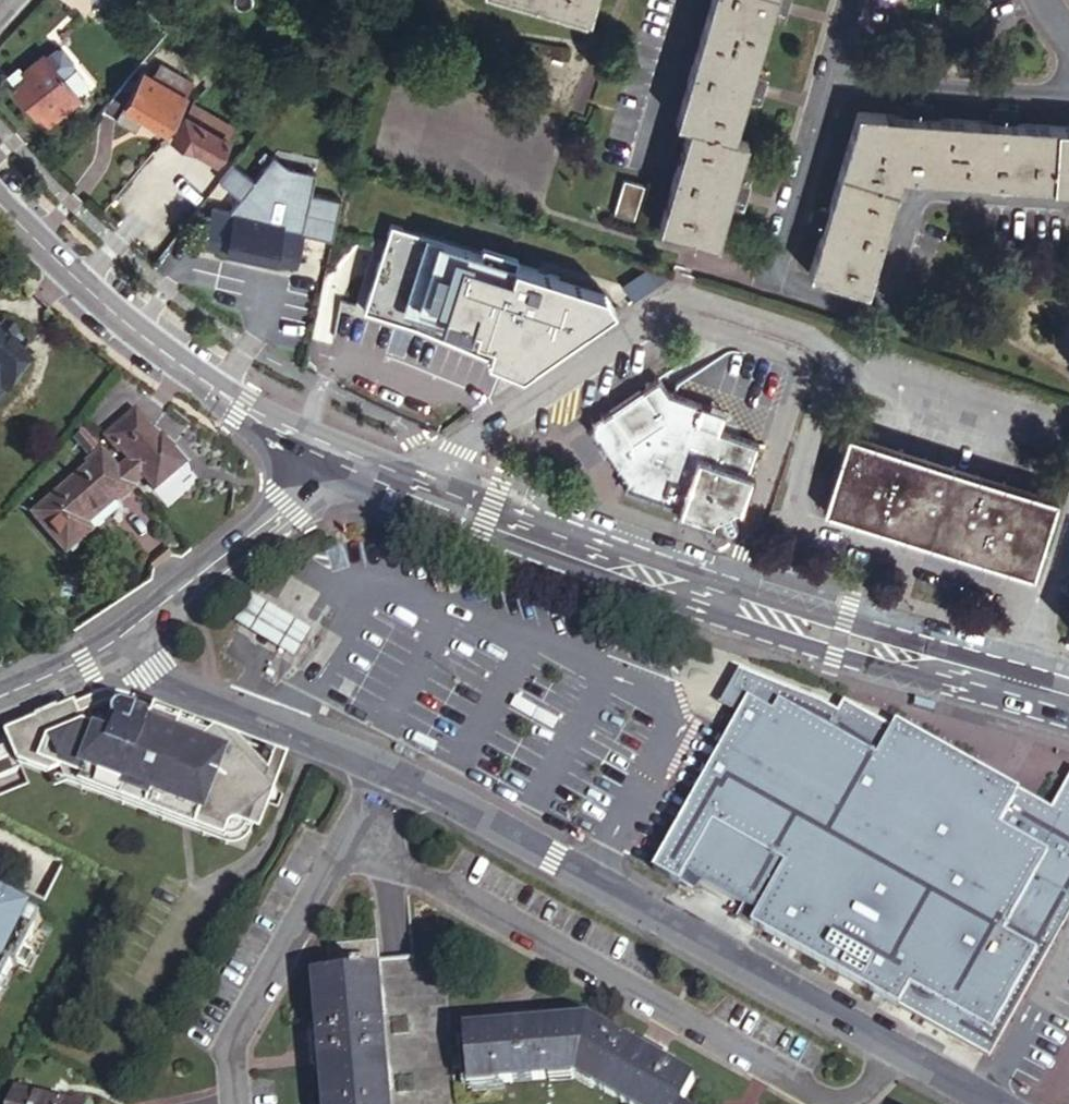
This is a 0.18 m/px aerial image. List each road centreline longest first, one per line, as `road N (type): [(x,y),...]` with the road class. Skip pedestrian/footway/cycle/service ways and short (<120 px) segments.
road 1 (residential): [(995,1103),(554,859),(387,773),(219,705),(116,652)]
road 2 (secondary): [(1068,705),(720,603),(370,466)]
road 3 (secondary): [(370,466),(233,399),(158,349),(0,202)]
road 4 (tertiary): [(370,466),(116,652)]
road 5 (tertiary): [(116,652),(0,698)]

